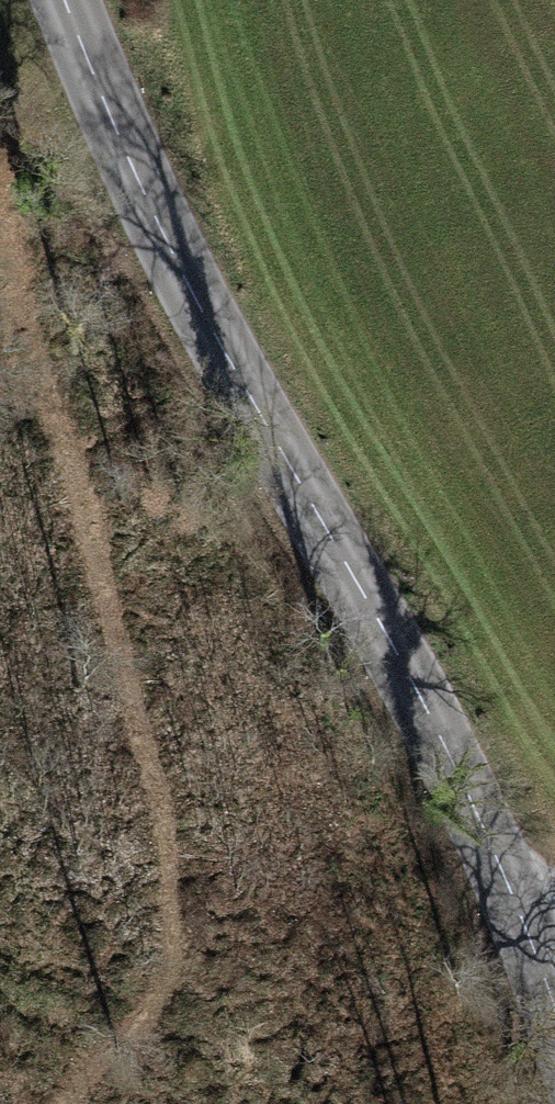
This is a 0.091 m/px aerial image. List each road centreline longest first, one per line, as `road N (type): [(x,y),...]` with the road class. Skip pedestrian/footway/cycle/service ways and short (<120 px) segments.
road 1 (tertiary): [(528,933),(394,649),(152,212),(66,0)]
road 2 (track): [(0,279),(100,556),(149,771),(165,892),(168,943),(160,992),(81,1103)]

